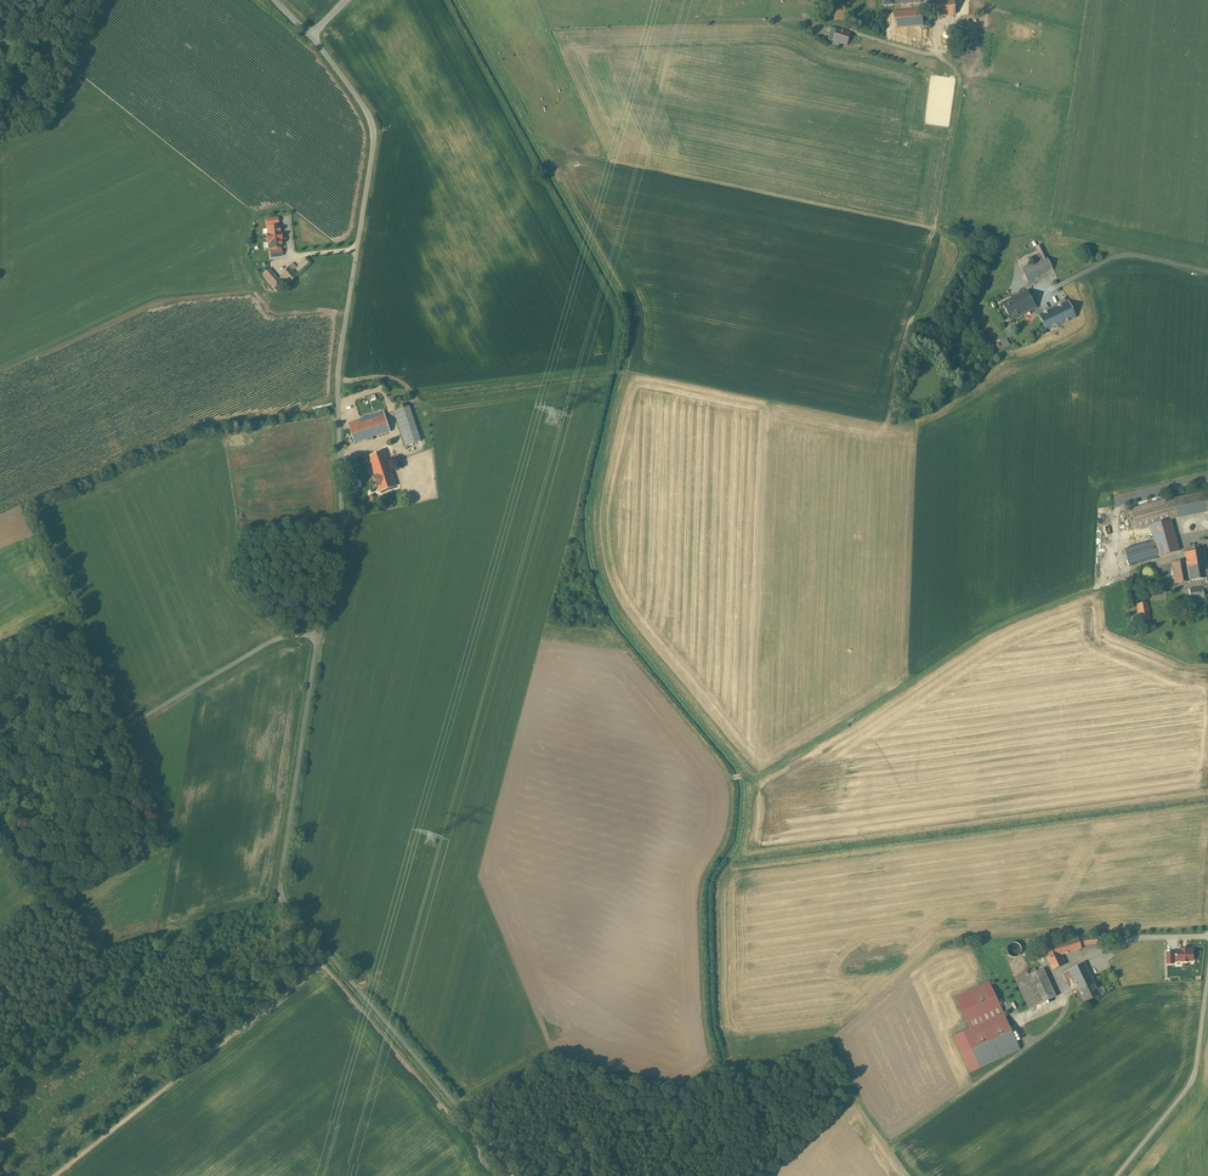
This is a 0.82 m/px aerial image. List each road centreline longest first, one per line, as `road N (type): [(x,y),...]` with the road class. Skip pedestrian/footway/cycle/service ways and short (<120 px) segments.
road 1 (unclassified): [(311,35),(366,110),(374,140),(338,382),(342,558),(318,637)]
road 2 (unclassified): [(318,637),(284,901),(512,1170)]
road 3 (track): [(729,778),(749,783),(999,625),(1103,586)]
road 4 (track): [(1063,988),(1066,1007),(1050,1030),(891,1142),(853,1099),(766,1175)]
road 5 (unclassified): [(0,804),(275,640),(318,637)]
road 6 (track): [(993,268),(937,226),(957,73),(943,59),(859,34)]
road 7 (unclassified): [(1113,1175),(1192,1082),(1207,967)]

